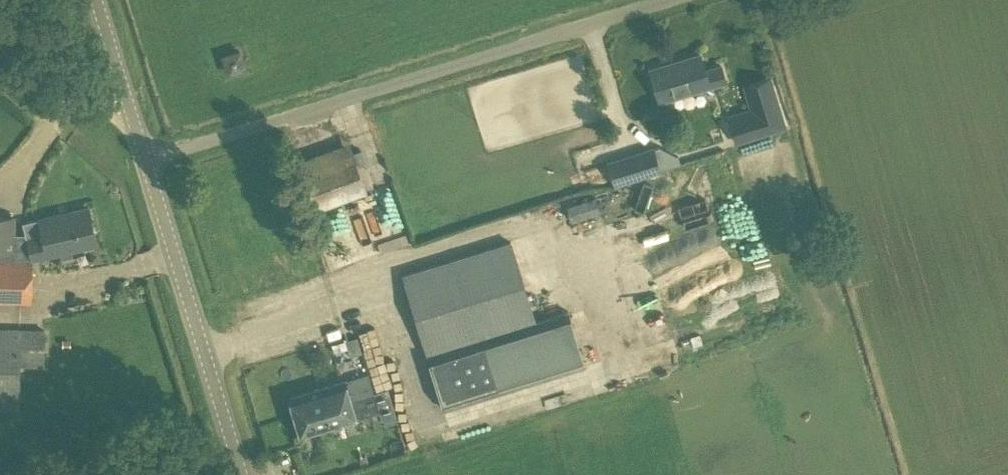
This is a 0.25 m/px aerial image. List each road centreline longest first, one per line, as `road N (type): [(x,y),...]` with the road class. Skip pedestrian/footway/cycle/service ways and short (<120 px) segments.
road 1 (unclassified): [(146,164),(675,0)]
road 2 (tertiary): [(242,474),(146,164)]
road 3 (tertiary): [(146,164),(95,0)]
road 4 (track): [(123,96),(71,103),(46,97),(0,57)]

